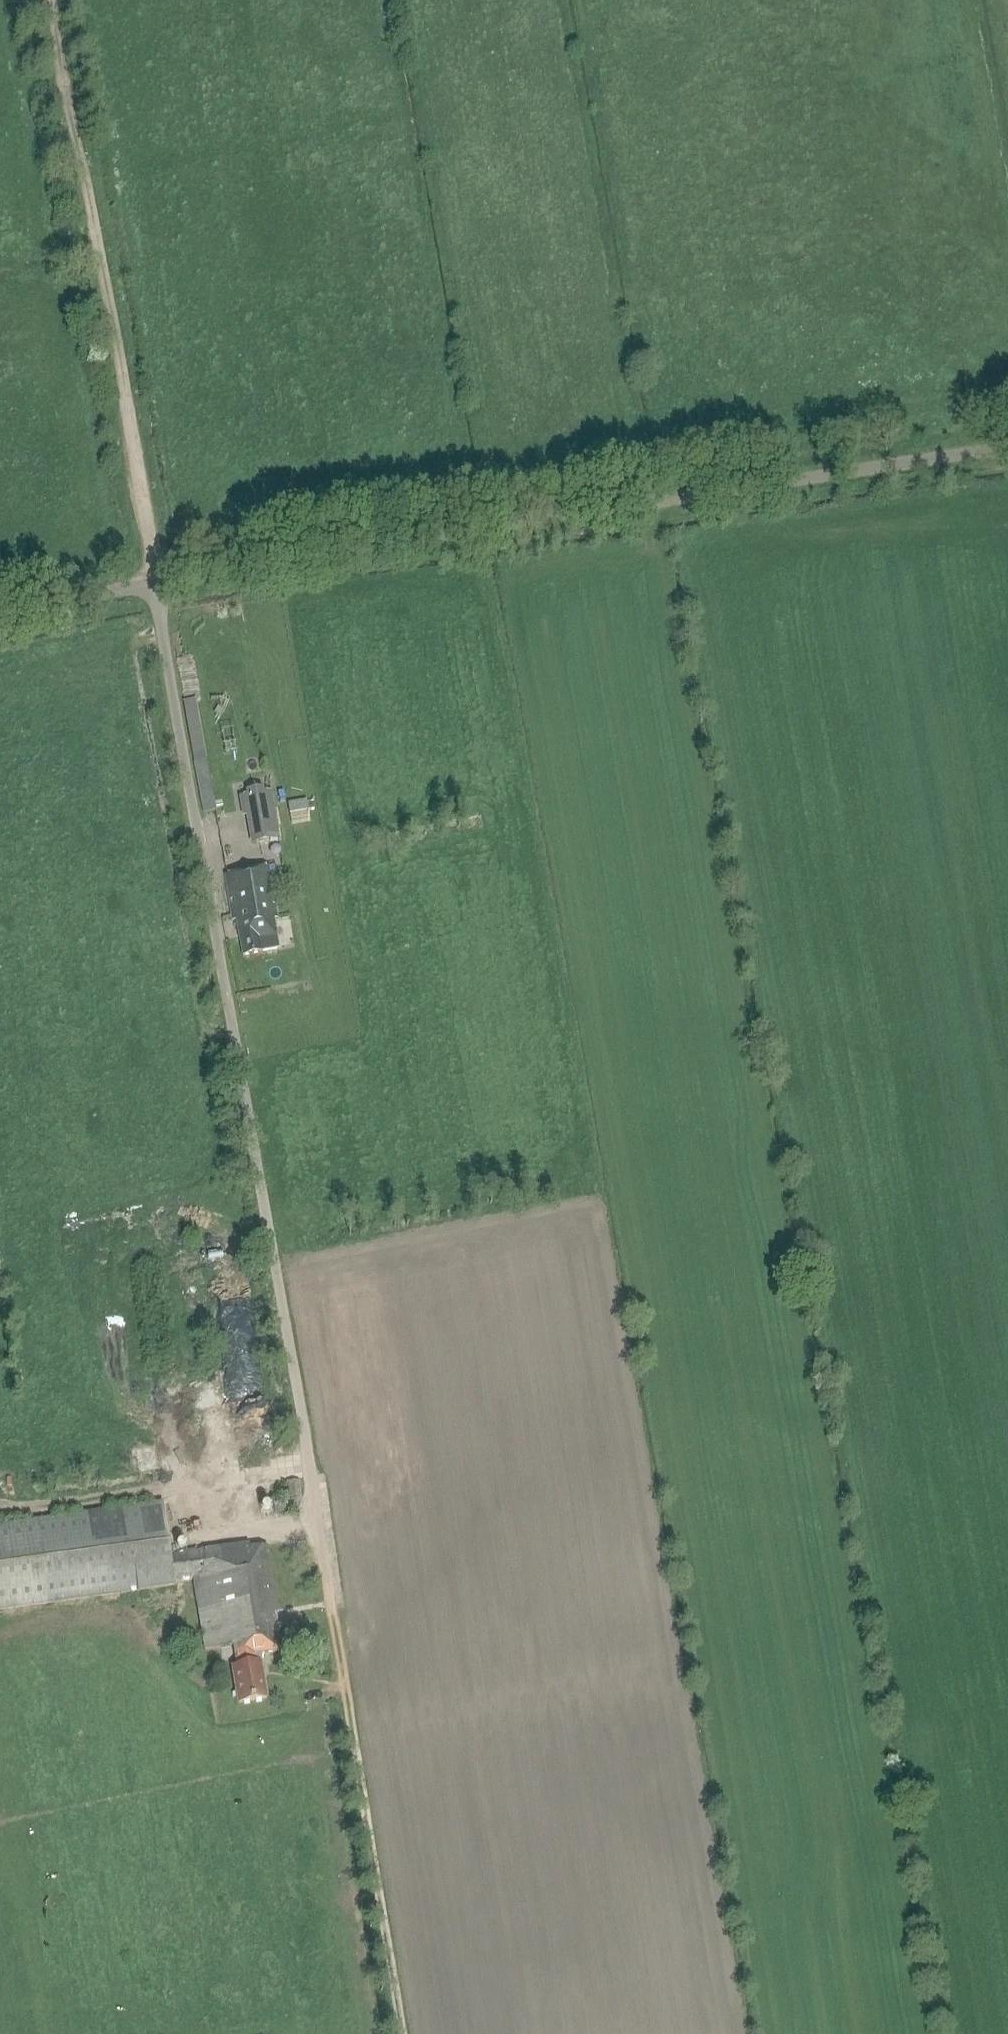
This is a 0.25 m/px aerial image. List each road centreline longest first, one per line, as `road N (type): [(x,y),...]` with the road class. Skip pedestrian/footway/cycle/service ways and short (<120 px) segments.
road 1 (unclassified): [(0,613),(157,576),(1007,445)]
road 2 (track): [(157,576),(46,0)]

